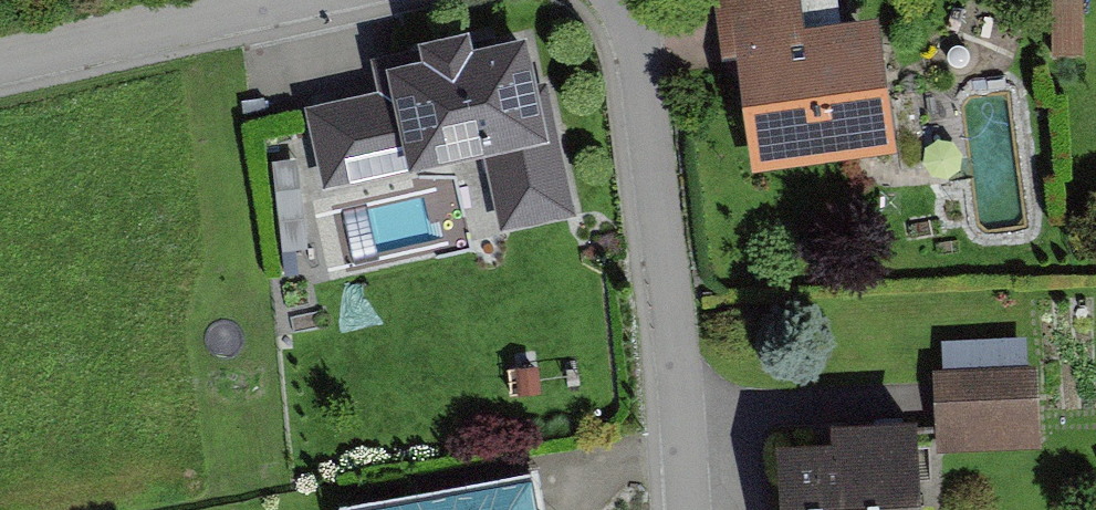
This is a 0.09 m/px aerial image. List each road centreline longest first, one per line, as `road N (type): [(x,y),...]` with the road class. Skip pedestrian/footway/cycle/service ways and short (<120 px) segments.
road 1 (residential): [(633,0),(694,383),(701,509)]
road 2 (residential): [(0,65),(299,0)]

